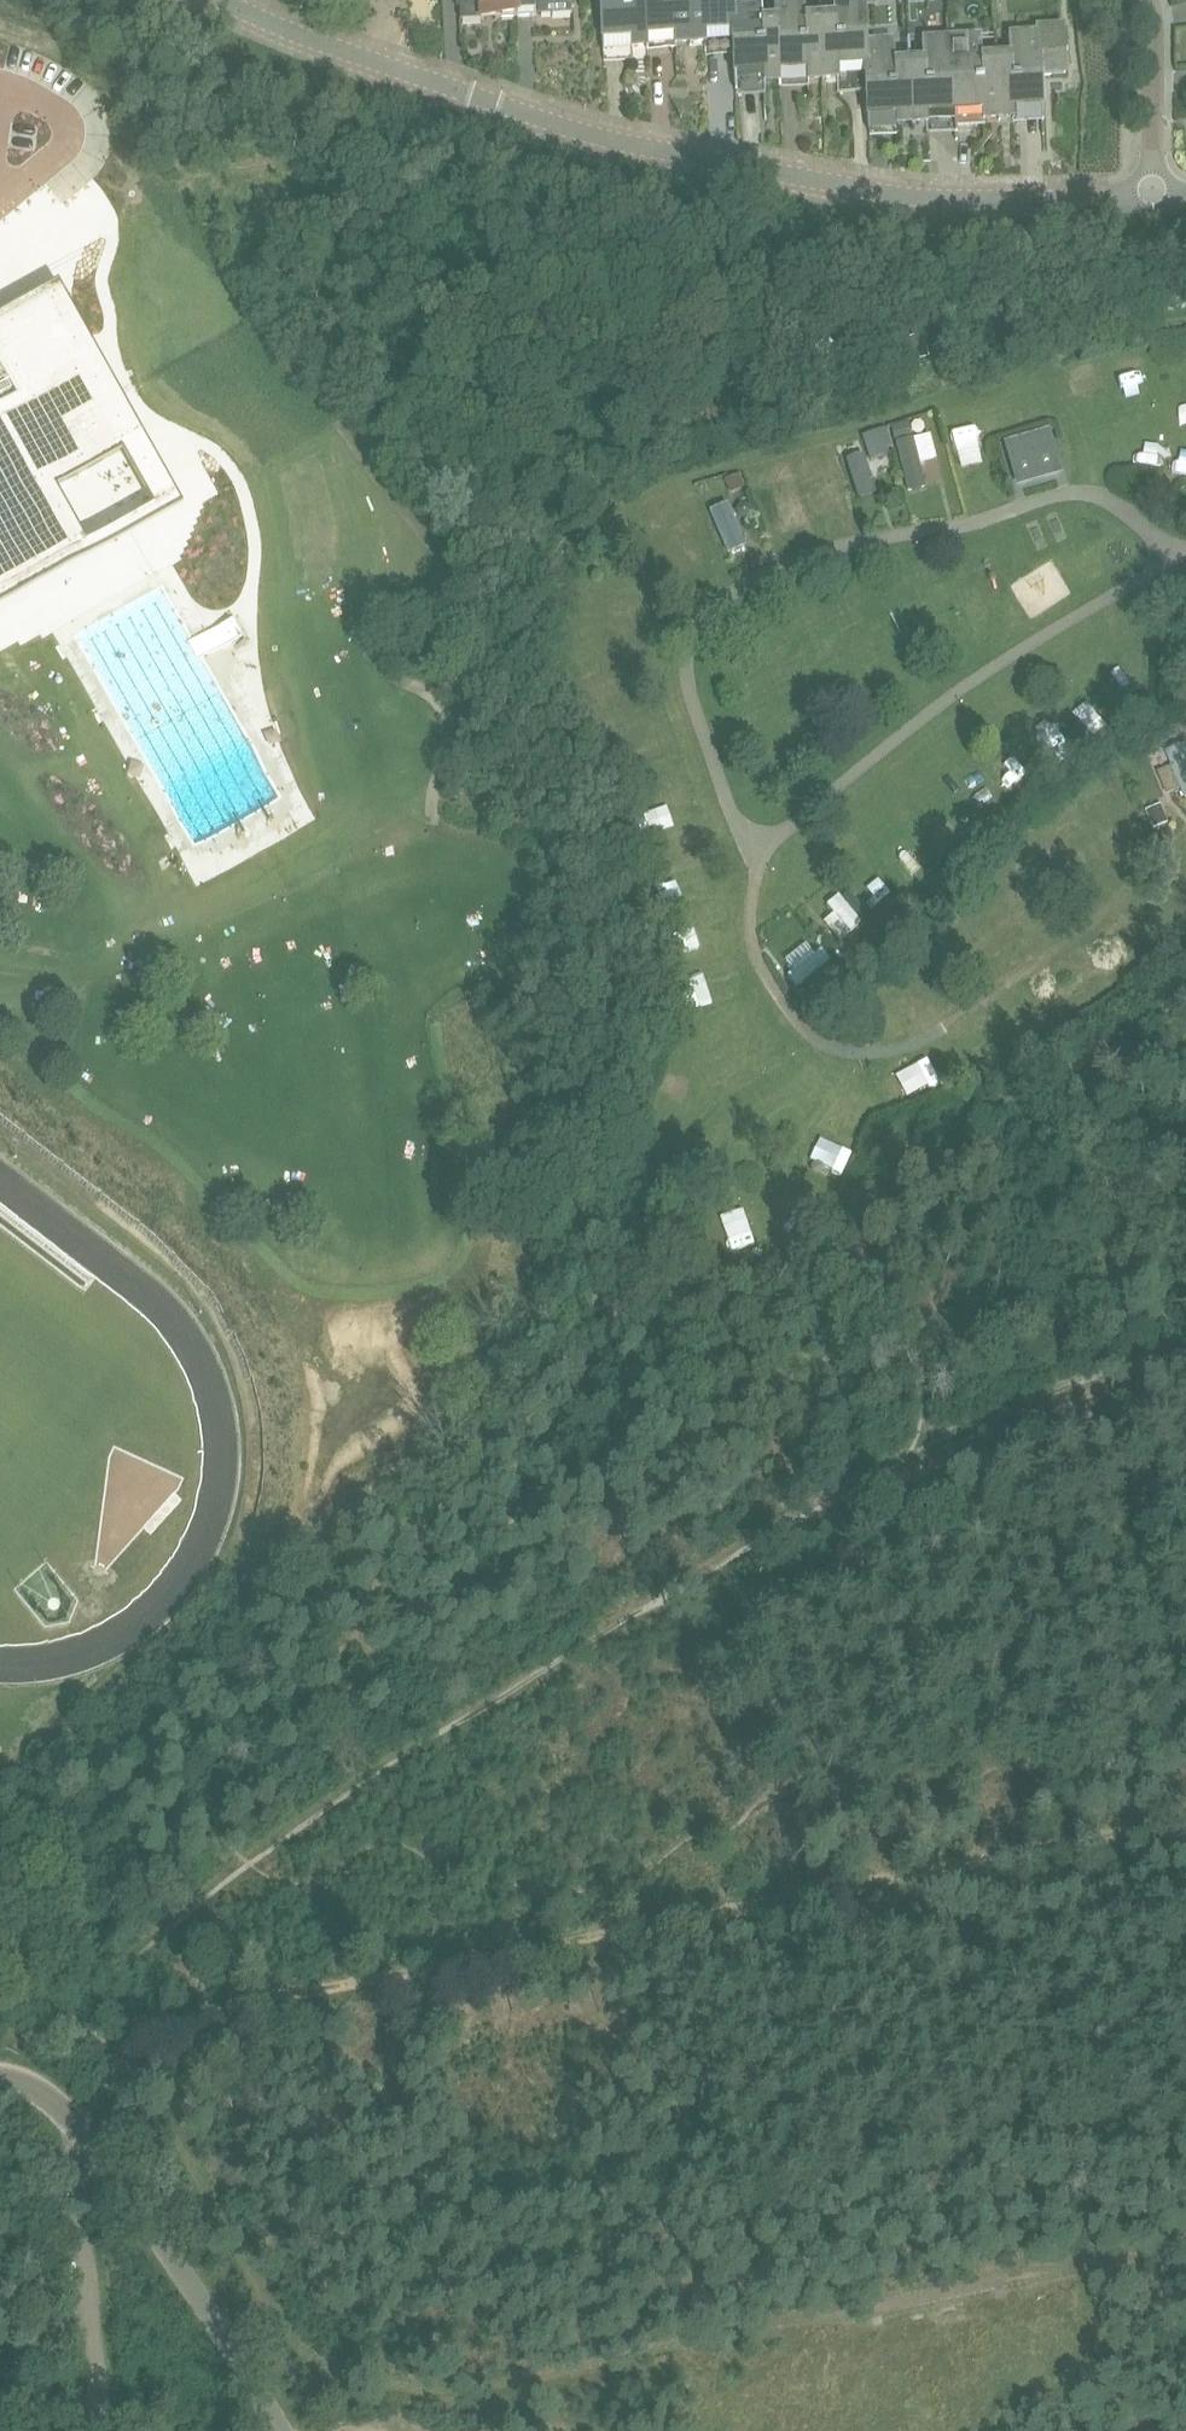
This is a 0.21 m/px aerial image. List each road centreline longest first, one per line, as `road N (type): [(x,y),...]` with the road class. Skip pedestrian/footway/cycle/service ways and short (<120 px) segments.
road 1 (residential): [(221,0),(601,138),(917,196),(1149,198)]
road 2 (unclassified): [(287,2430),(95,2142),(47,2096),(0,2076)]
road 3 (track): [(103,2430),(78,2192),(85,2132)]
road 4 (residential): [(1148,0),(1149,198)]

